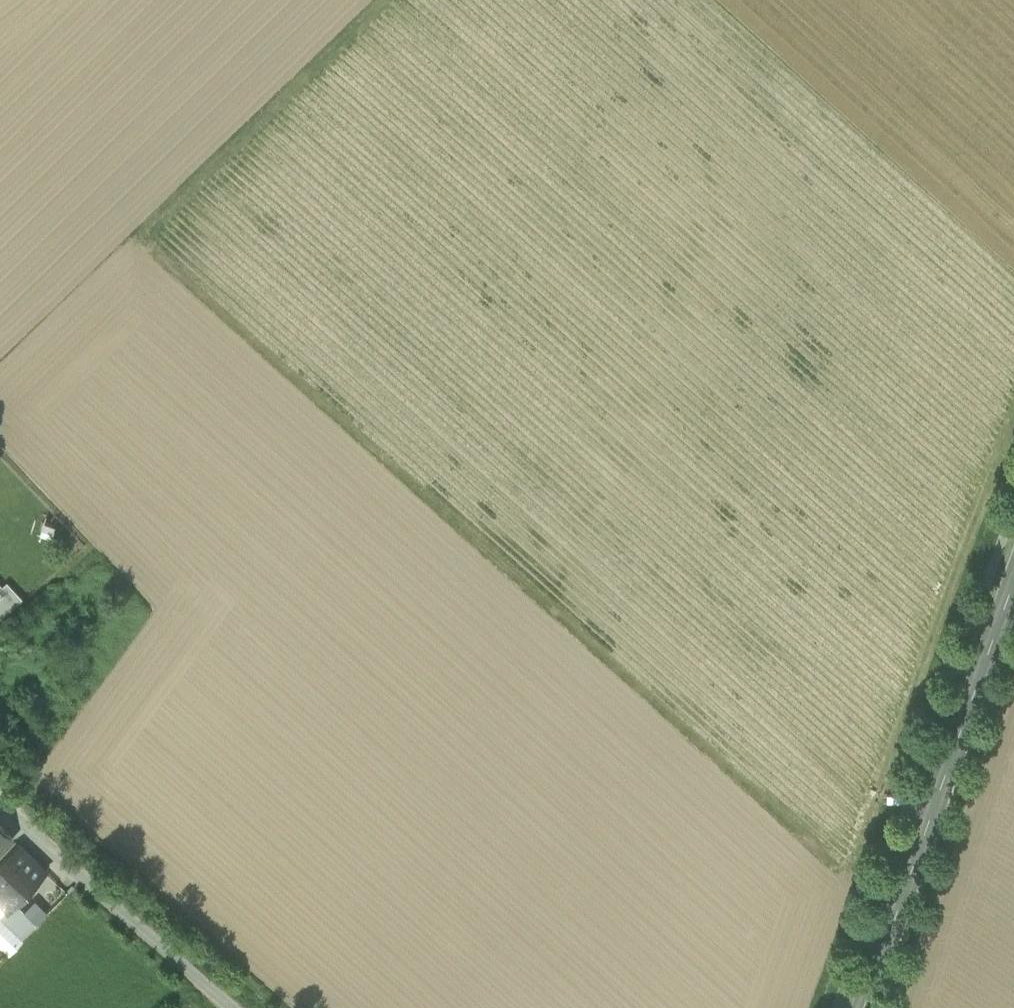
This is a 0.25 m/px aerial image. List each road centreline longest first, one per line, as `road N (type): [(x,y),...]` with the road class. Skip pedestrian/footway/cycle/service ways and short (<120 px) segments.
road 1 (tertiary): [(861,1007),(1013,583)]
road 2 (unclassified): [(222,1007),(0,806)]

